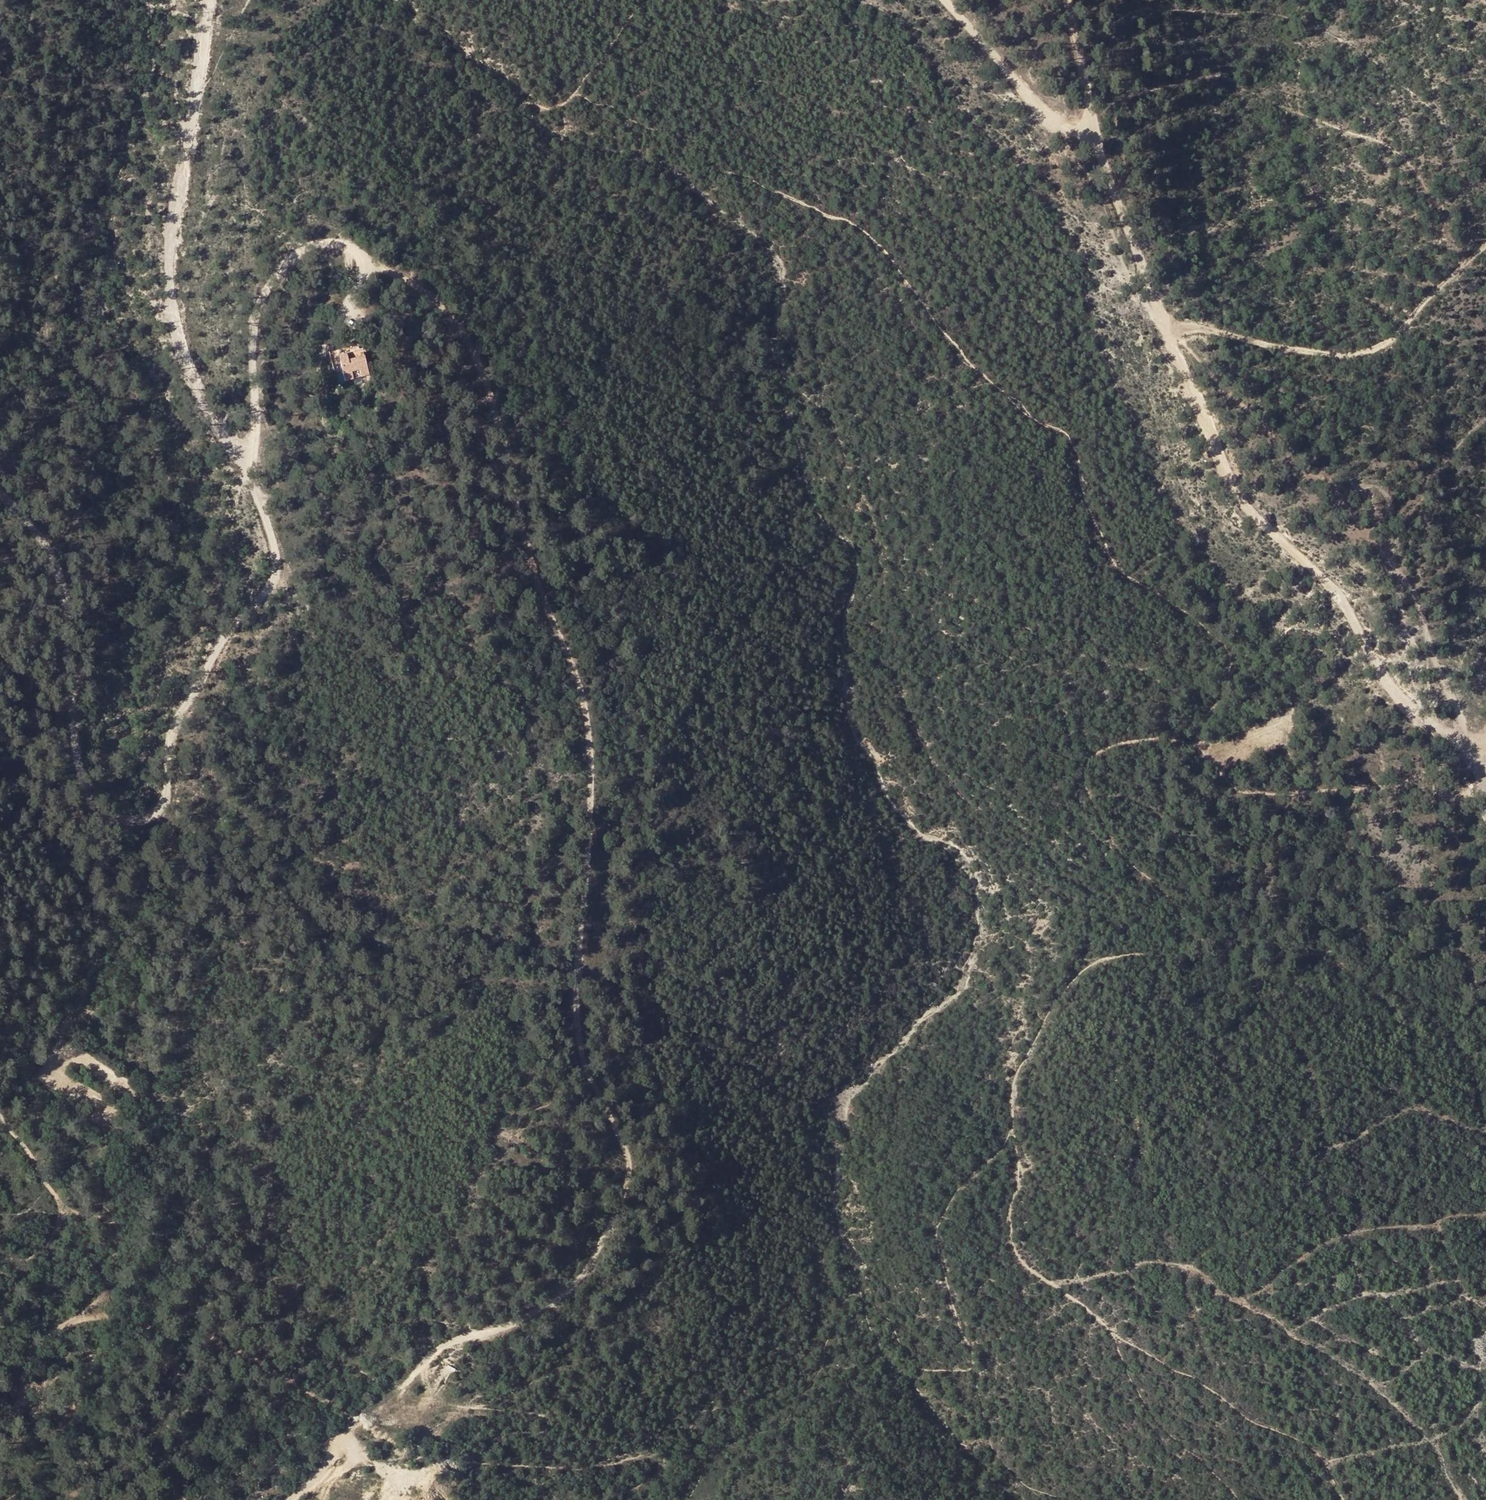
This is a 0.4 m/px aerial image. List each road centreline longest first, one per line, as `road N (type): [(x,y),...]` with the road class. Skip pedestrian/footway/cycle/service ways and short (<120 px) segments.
road 1 (track): [(291,1499),(428,1364),(569,1295),(596,1260),(629,1192),(631,1158),(589,1069),(575,1013),(593,814),(583,703),(509,482),(491,368),(457,313),(367,258)]
road 2 (track): [(1485,788),(1456,746),(1405,707),(1329,585),(1235,486),(1173,349),(1091,124),(1069,0)]
road 3 (unclassified): [(0,496),(61,570),(90,786),(104,816),(146,822),(162,807),(180,717),(275,575),(247,446)]
road 4 (unclassified): [(247,446),(233,444),(208,413),(171,276),(213,0)]
road 5 (unclassified): [(367,258),(314,247),(290,257),(269,283),(255,345),(258,425),(247,446)]
road 6 (unclassified): [(944,0),(1043,115),(1064,129),(1091,124)]

